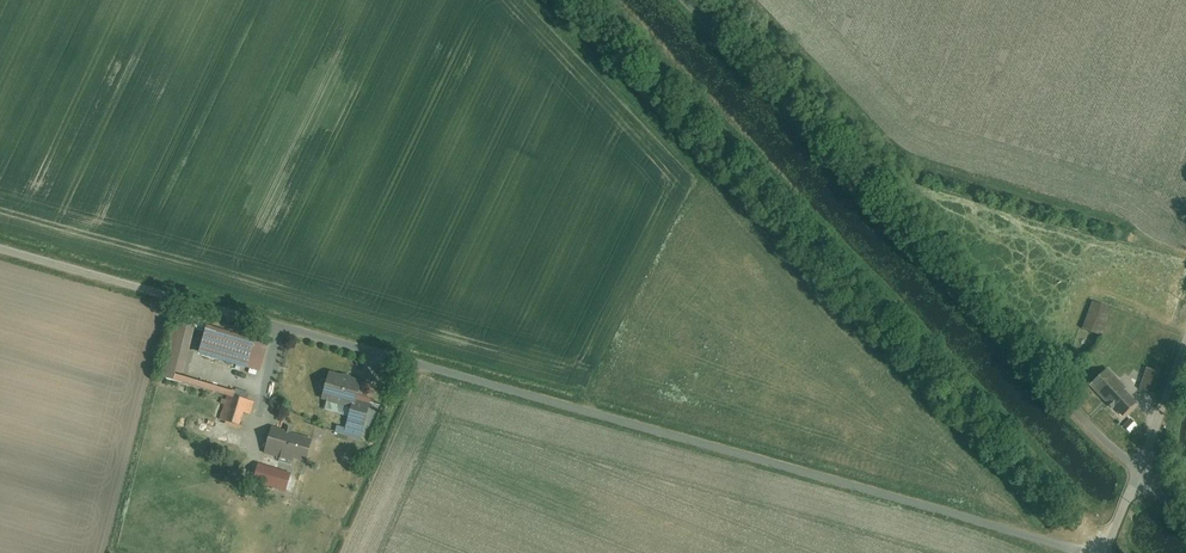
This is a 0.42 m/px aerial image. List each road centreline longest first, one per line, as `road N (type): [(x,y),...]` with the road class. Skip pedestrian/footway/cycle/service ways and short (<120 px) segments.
road 1 (unclassified): [(0,250),(1086,552)]
road 2 (unclassified): [(687,0),(1139,471)]
road 3 (unclassified): [(1185,339),(1139,471)]

